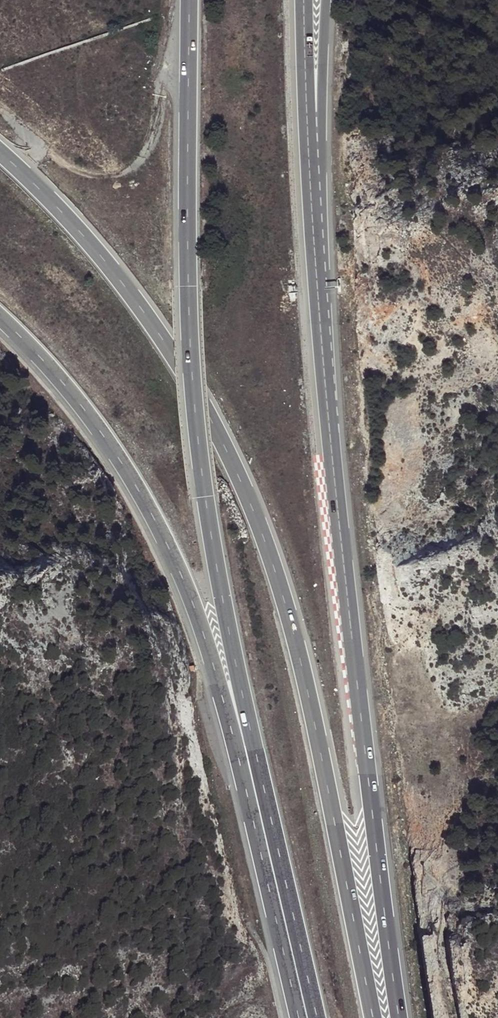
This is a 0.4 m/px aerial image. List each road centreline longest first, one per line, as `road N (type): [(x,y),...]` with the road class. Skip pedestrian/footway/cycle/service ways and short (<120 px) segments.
road 1 (motorway): [(189,0),(188,284),(198,449),(234,649),(318,1017)]
road 2 (motorway): [(375,1017),(316,727),(254,507),(151,321),(81,231),(0,150)]
road 3 (motorway): [(0,319),(107,439),(158,521),(193,601),(299,1017)]
road 4 (motorway): [(400,1017),(316,277)]
road 5 (motorway): [(316,277),(304,0)]
road 6 (motorway): [(316,277),(325,0)]

